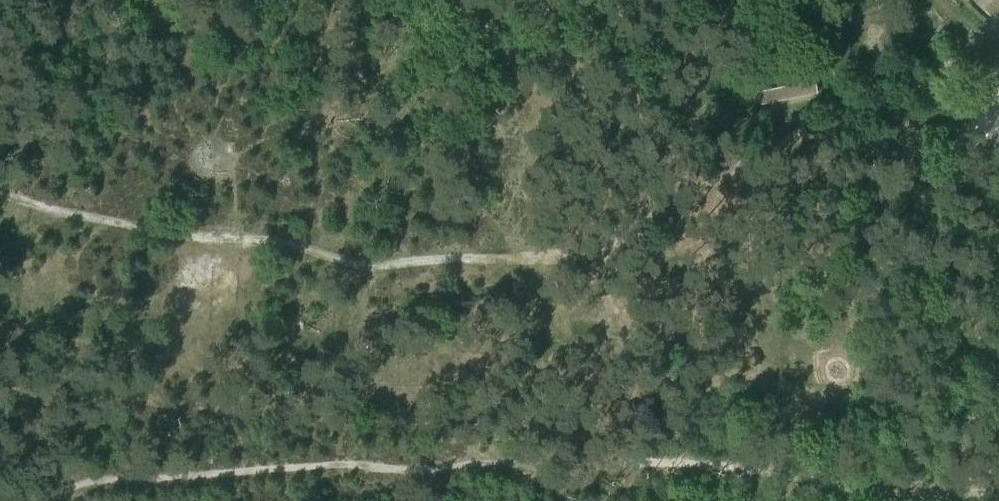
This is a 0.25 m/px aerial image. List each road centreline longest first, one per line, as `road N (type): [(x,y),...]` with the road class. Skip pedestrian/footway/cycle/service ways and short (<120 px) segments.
road 1 (track): [(998,496),(862,491),(726,463),(631,457),(172,470),(30,500)]

